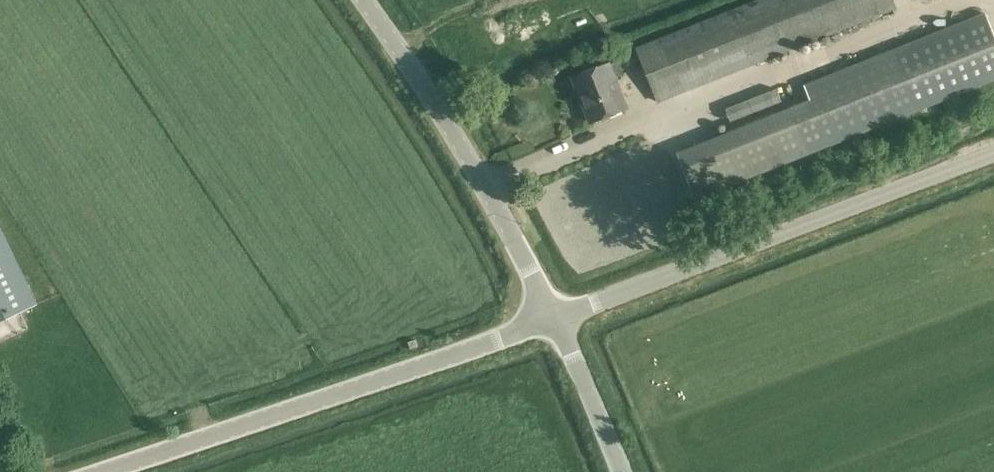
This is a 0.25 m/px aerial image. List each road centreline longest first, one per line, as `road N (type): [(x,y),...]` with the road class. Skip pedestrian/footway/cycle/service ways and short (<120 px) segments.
road 1 (unclassified): [(99,471),(552,320)]
road 2 (unclassified): [(552,320),(993,151)]
road 3 (unclassified): [(552,320),(445,119),(362,0)]
road 4 (unclassified): [(619,471),(552,320)]

